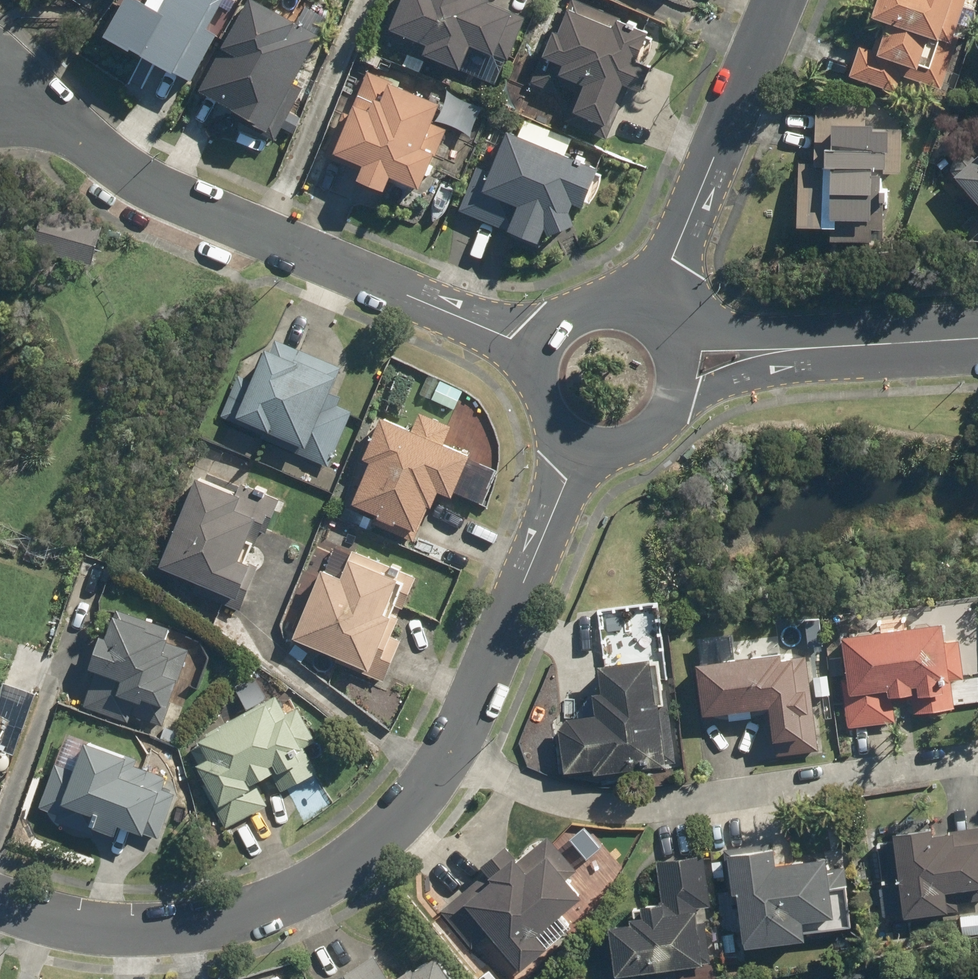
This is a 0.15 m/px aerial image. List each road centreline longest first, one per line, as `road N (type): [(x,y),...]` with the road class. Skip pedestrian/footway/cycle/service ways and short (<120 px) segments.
road 1 (residential): [(0,897),(98,928),(186,929),(285,900),(366,852),(401,820),(453,748),(580,438)]
road 2 (residential): [(550,348),(153,182),(0,90)]
road 3 (residential): [(779,0),(638,321)]
road 4 (residential): [(806,349),(977,339)]
road 5 (residential): [(806,349),(671,398)]
road 6 (residential): [(666,348),(806,349)]

